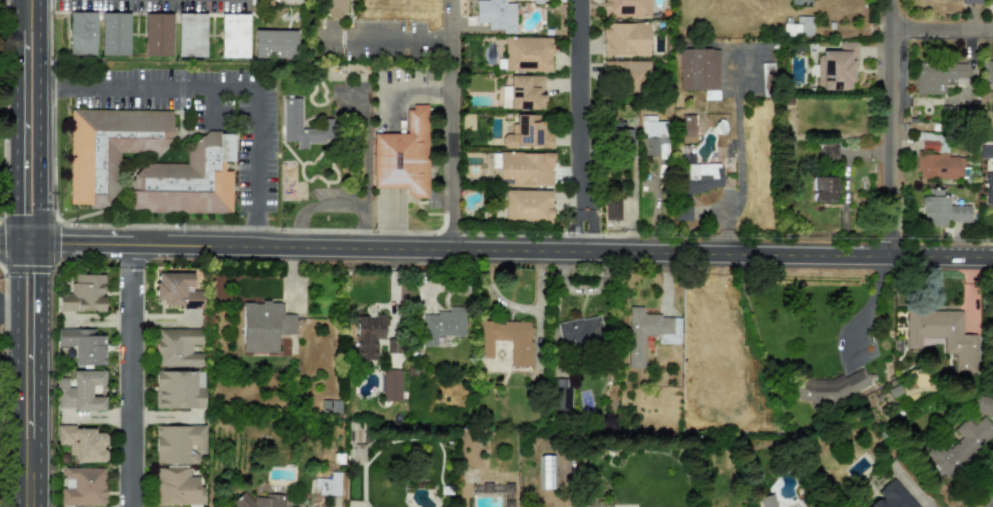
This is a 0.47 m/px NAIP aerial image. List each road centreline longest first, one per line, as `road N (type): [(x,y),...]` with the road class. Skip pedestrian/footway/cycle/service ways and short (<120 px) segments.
road 1 (tertiary): [(992,258),(25,242)]
road 2 (residential): [(131,506),(132,243)]
road 3 (residential): [(888,256),(889,0)]
road 4 (residential): [(577,252),(578,0)]
road 5 (residential): [(448,0),(453,248)]
road 6 (secondary): [(25,242),(28,0)]
road 7 (secondary): [(27,506),(26,373)]

